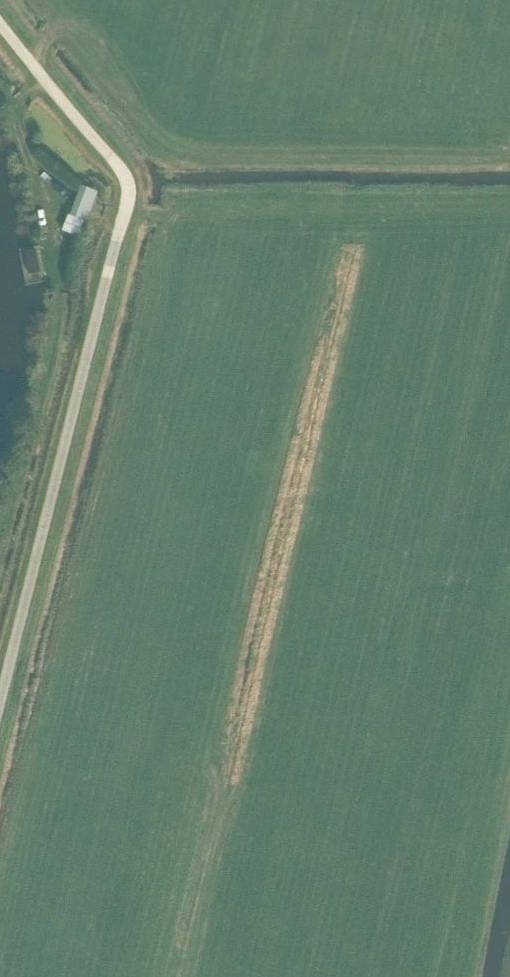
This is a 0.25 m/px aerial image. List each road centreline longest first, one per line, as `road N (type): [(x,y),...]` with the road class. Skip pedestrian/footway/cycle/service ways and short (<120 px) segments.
road 1 (unclassified): [(0,710),(128,193),(118,165),(0,21)]

